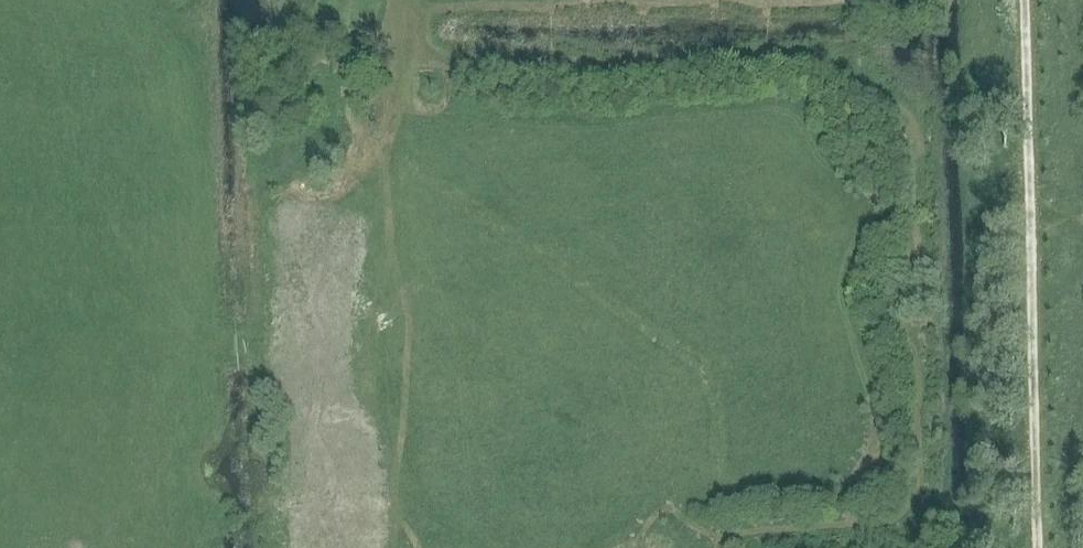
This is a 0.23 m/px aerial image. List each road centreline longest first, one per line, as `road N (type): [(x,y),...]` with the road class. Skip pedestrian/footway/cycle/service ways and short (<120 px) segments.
road 1 (track): [(1023,0),(1035,547)]

